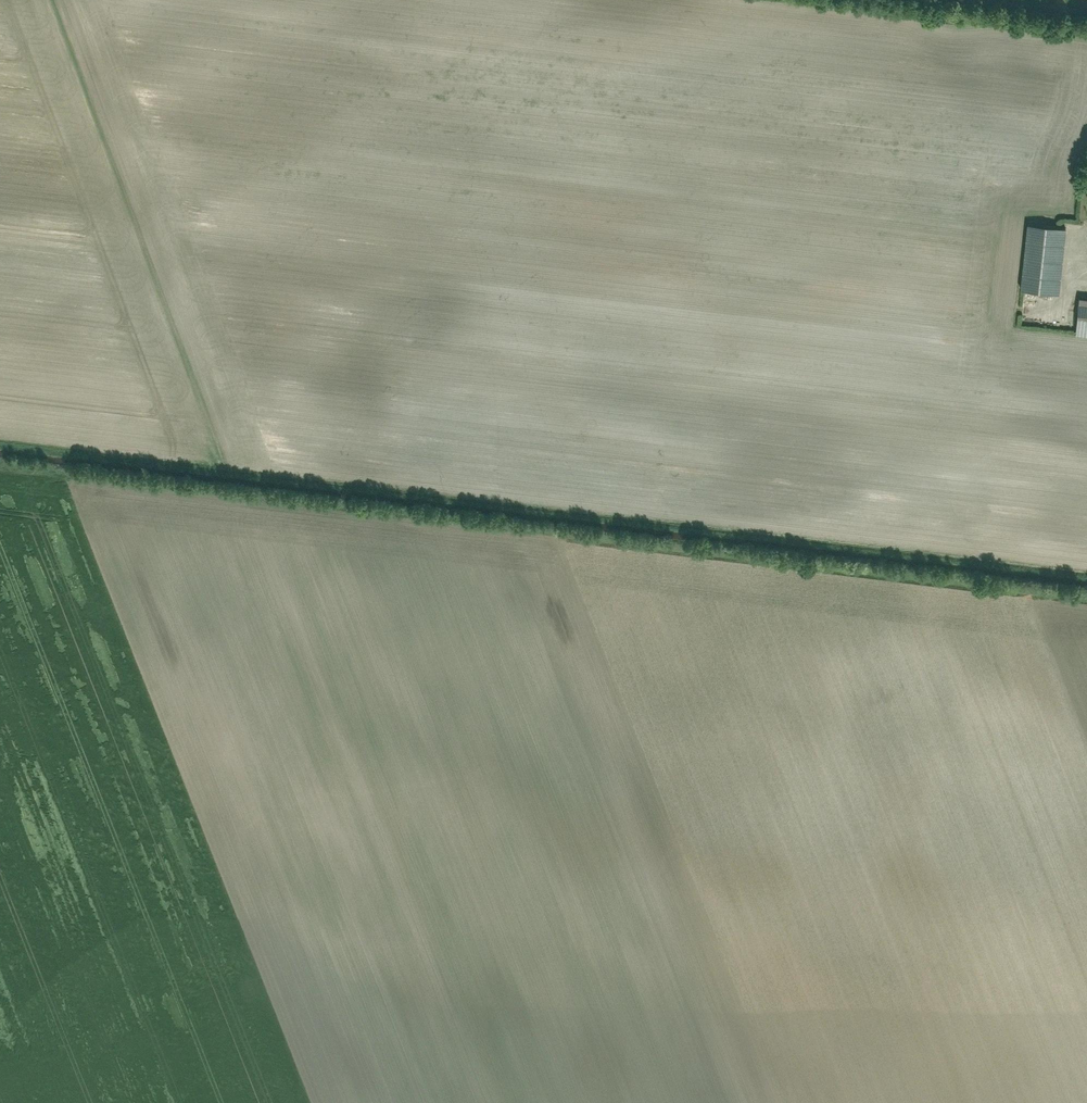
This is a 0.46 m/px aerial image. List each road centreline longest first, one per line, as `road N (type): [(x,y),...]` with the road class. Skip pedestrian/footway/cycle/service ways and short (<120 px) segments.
road 1 (residential): [(956,0),(1086,15)]

